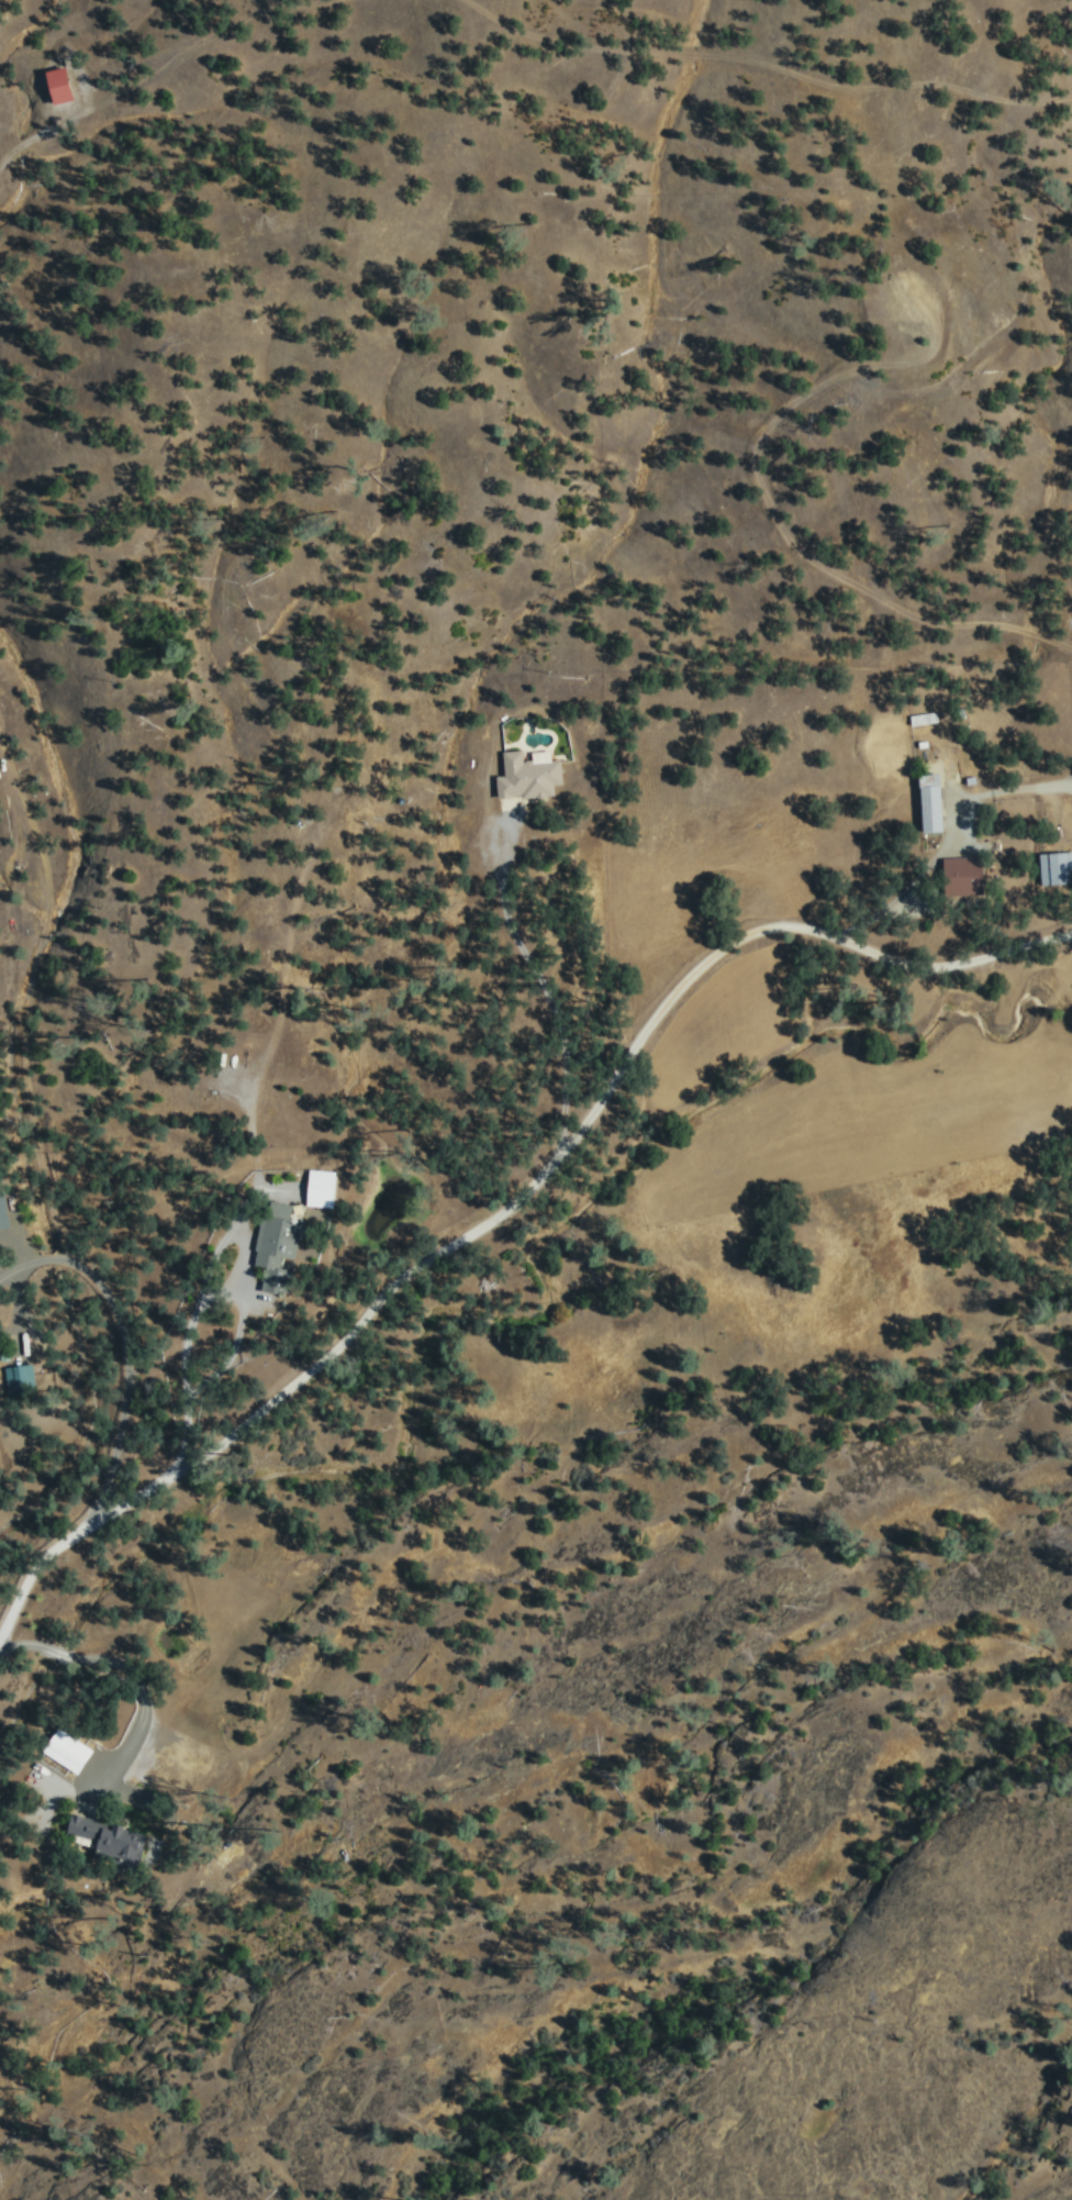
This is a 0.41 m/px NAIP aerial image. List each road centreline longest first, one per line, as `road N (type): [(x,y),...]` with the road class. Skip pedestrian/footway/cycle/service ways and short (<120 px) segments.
road 1 (residential): [(0,1654),(52,1556),(236,1438),(353,1346),(414,1277),(515,1218),(600,1116),(674,1002),(730,949),(768,932),(803,931),(951,968),(1071,943)]
road 2 (track): [(1071,95),(1015,101),(939,85),(827,85),(749,57),(610,48),(534,34),(468,0)]
road 3 (track): [(330,0),(234,22),(145,82),(53,125),(0,161)]
road 4 (residential): [(91,1527),(127,1391),(115,1315),(72,1257),(37,1252),(0,1270)]

